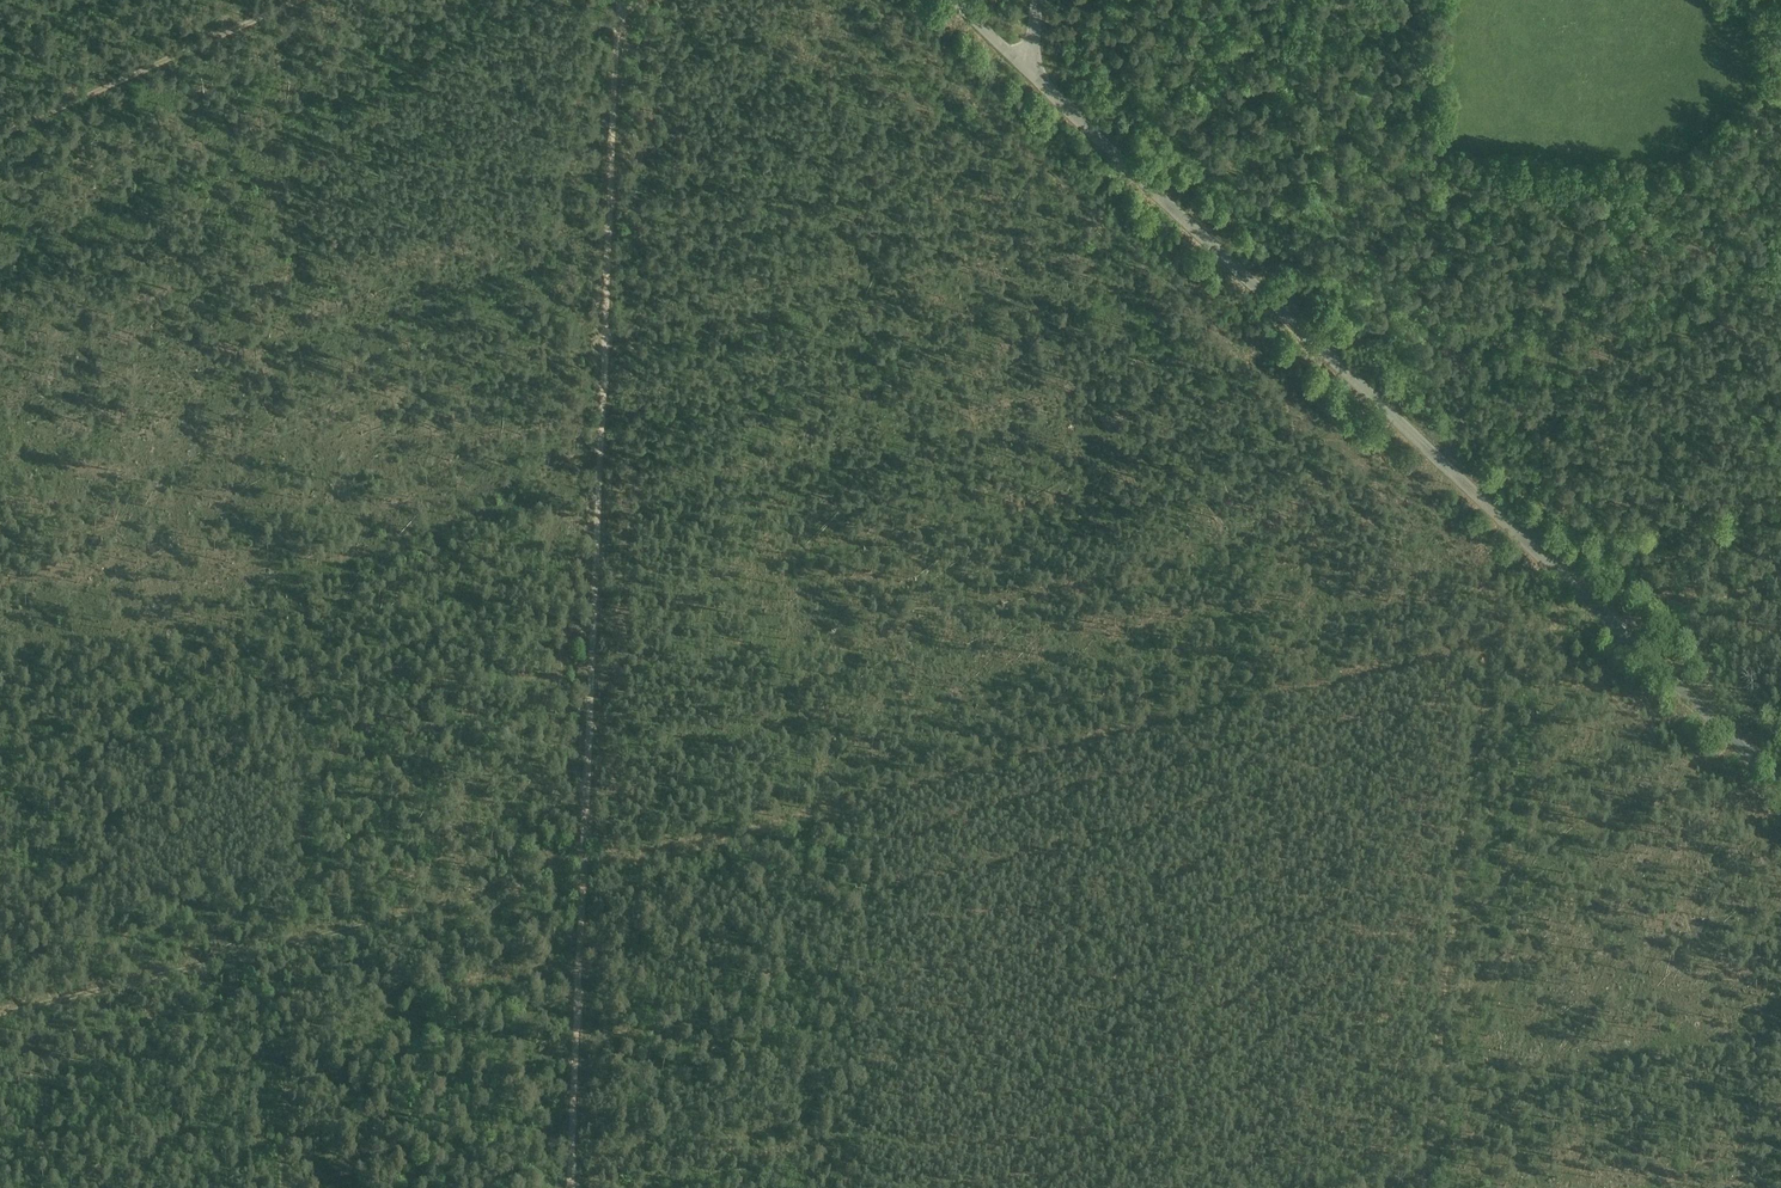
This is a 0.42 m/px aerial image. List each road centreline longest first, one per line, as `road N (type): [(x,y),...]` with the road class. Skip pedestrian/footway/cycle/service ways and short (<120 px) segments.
road 1 (track): [(618,0),(569,1187)]
road 2 (tertiary): [(1780,787),(1026,68)]
road 3 (track): [(0,1011),(503,888),(582,849)]
road 4 (track): [(312,0),(0,140)]

